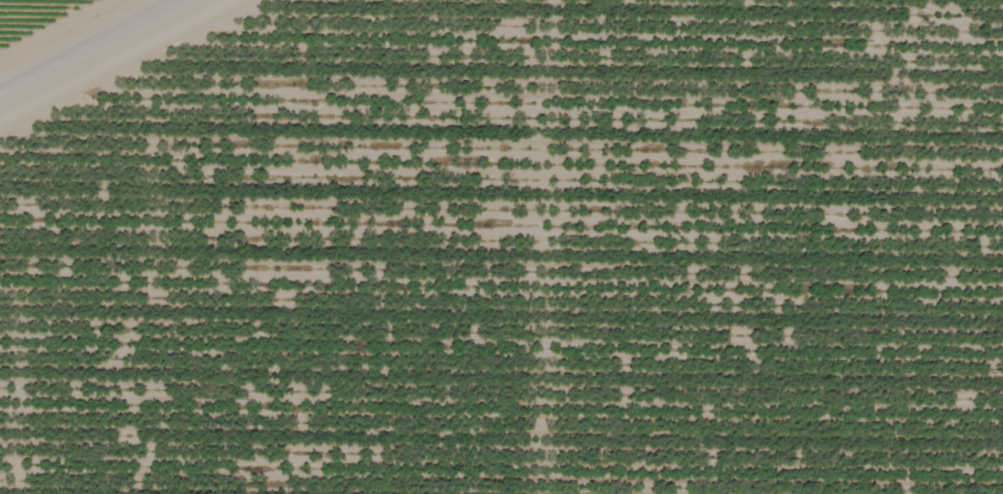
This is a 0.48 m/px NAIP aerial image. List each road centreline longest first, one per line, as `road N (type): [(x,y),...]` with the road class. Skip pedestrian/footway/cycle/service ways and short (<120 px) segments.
road 1 (tertiary): [(0,100),(189,0)]

